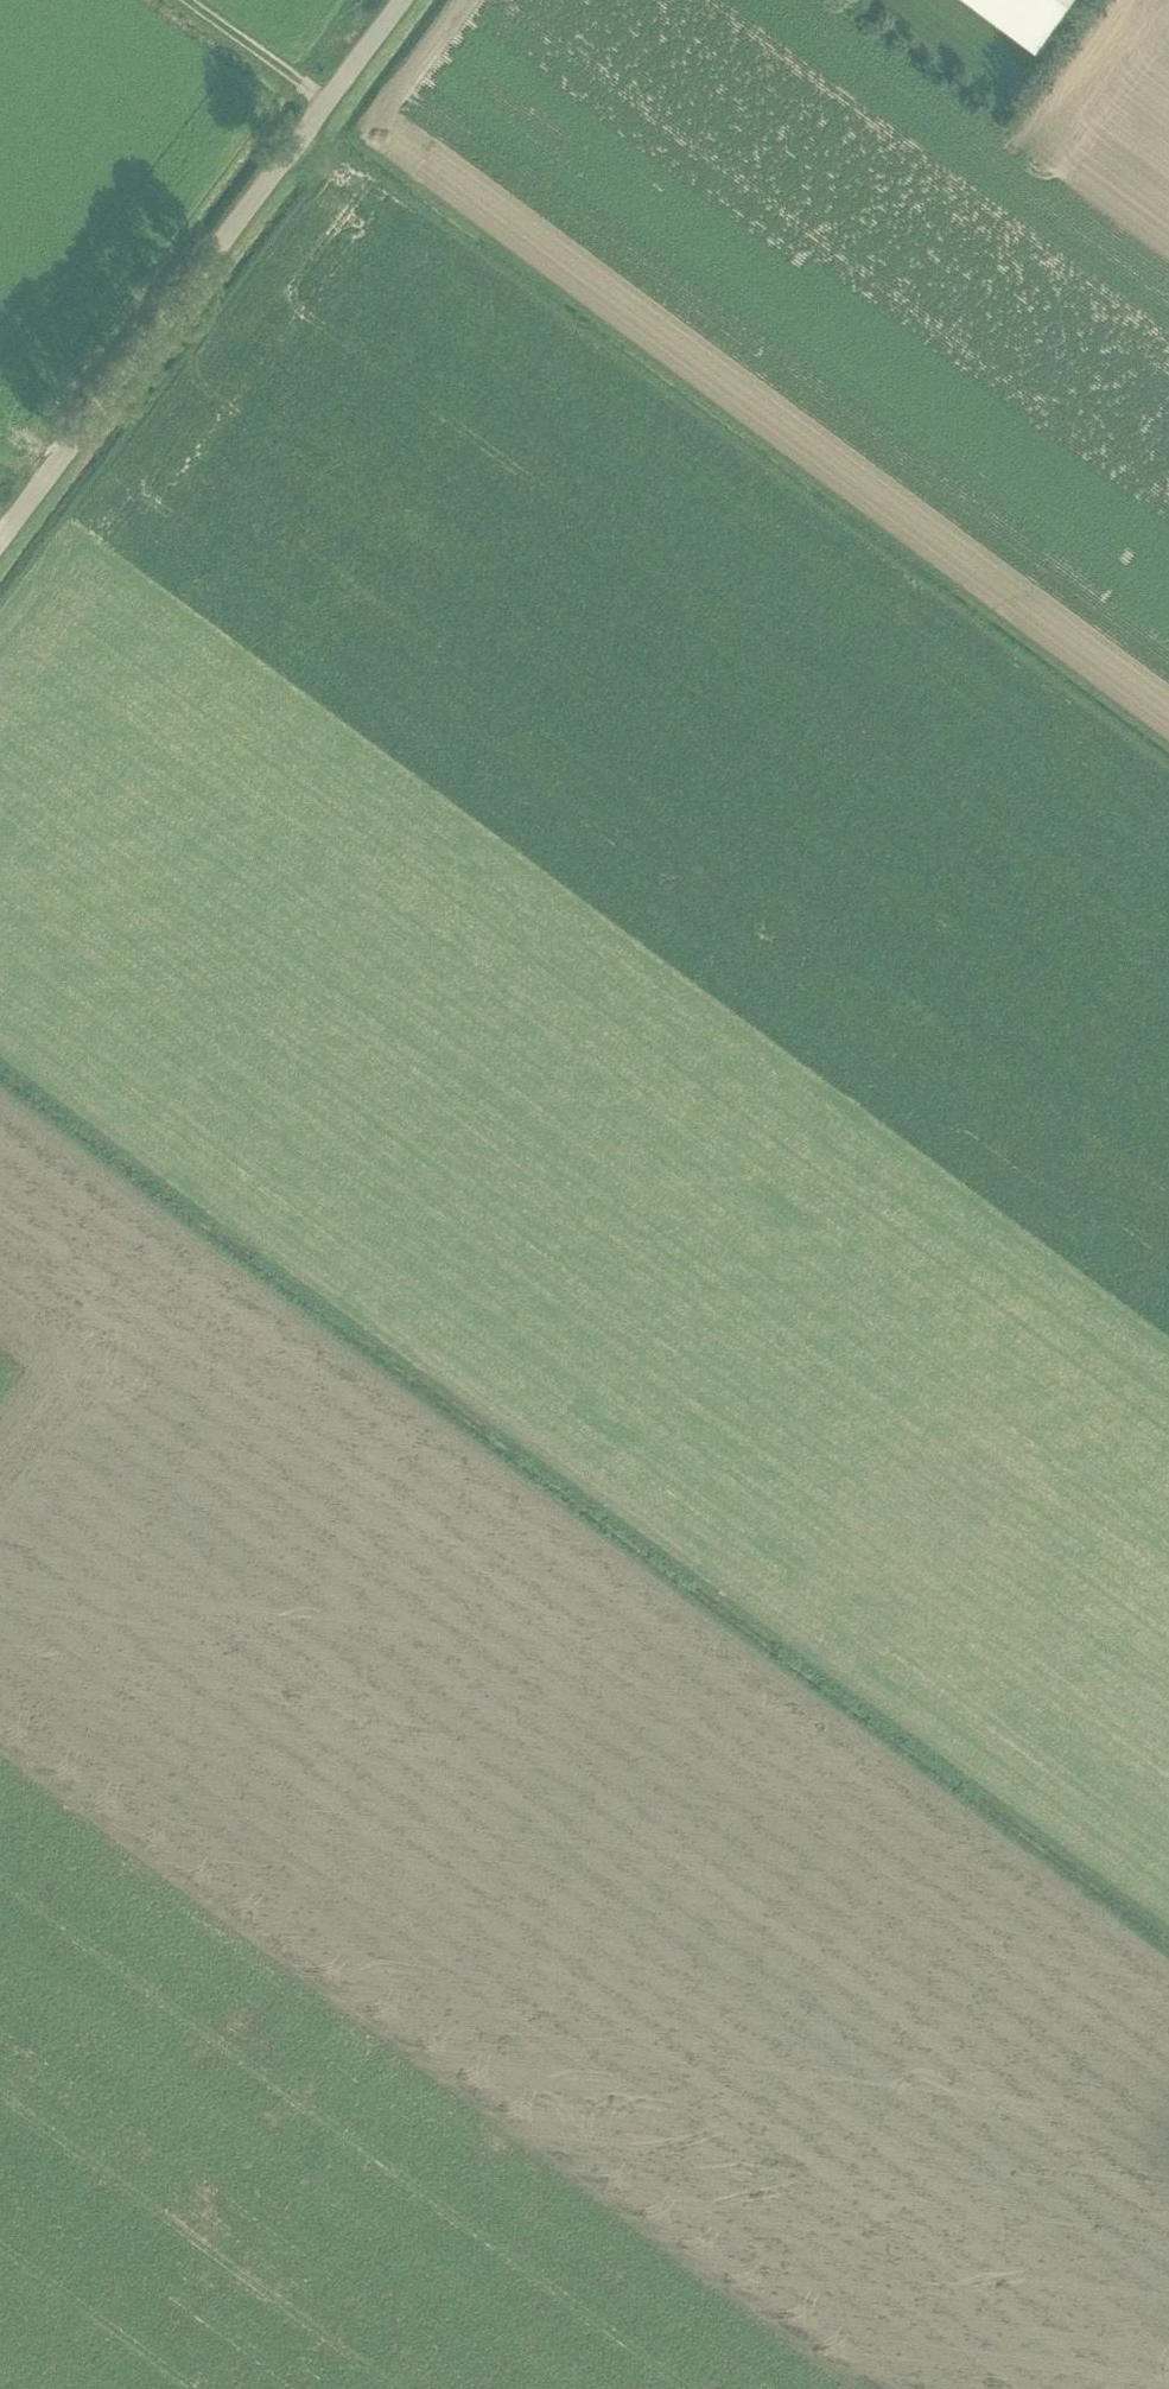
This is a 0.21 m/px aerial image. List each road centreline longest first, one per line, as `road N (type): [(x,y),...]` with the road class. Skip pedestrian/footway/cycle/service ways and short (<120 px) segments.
road 1 (unclassified): [(0,543),(403,0)]
road 2 (track): [(190,0),(327,103)]

